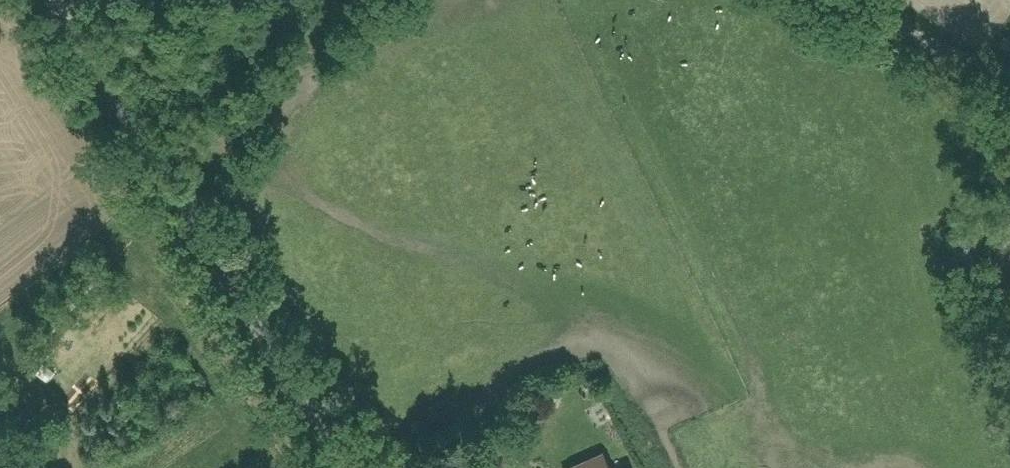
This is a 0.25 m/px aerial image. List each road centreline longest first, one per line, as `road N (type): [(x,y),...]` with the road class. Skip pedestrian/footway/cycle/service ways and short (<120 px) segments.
road 1 (unclassified): [(53,0),(350,467)]
road 2 (unclassified): [(863,0),(1009,77)]

